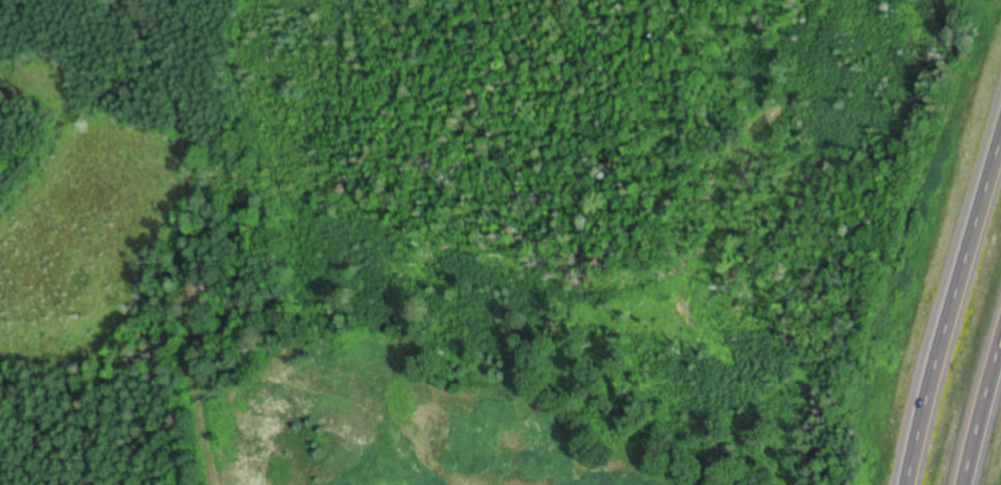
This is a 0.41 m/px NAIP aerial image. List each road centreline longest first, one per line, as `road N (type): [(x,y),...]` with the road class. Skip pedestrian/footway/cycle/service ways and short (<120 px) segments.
road 1 (trunk): [(1000,128),(905,484)]
road 2 (trunk): [(965,484),(1000,343)]

